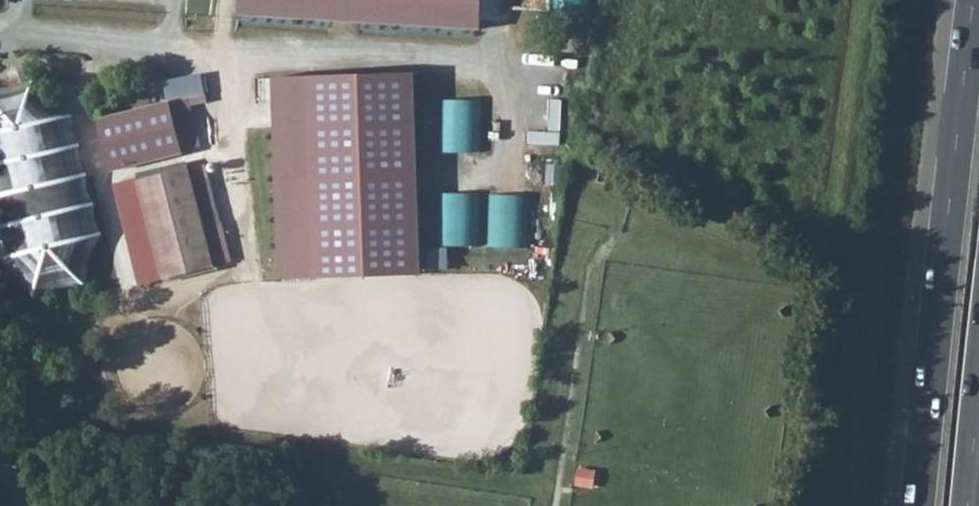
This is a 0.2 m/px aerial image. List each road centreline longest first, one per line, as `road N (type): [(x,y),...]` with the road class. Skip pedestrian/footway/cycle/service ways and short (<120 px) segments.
road 1 (track): [(0,30),(232,54),(306,48),(513,58)]
road 2 (trunk): [(973,0),(918,505)]
road 3 (track): [(251,260),(213,52),(220,0)]

